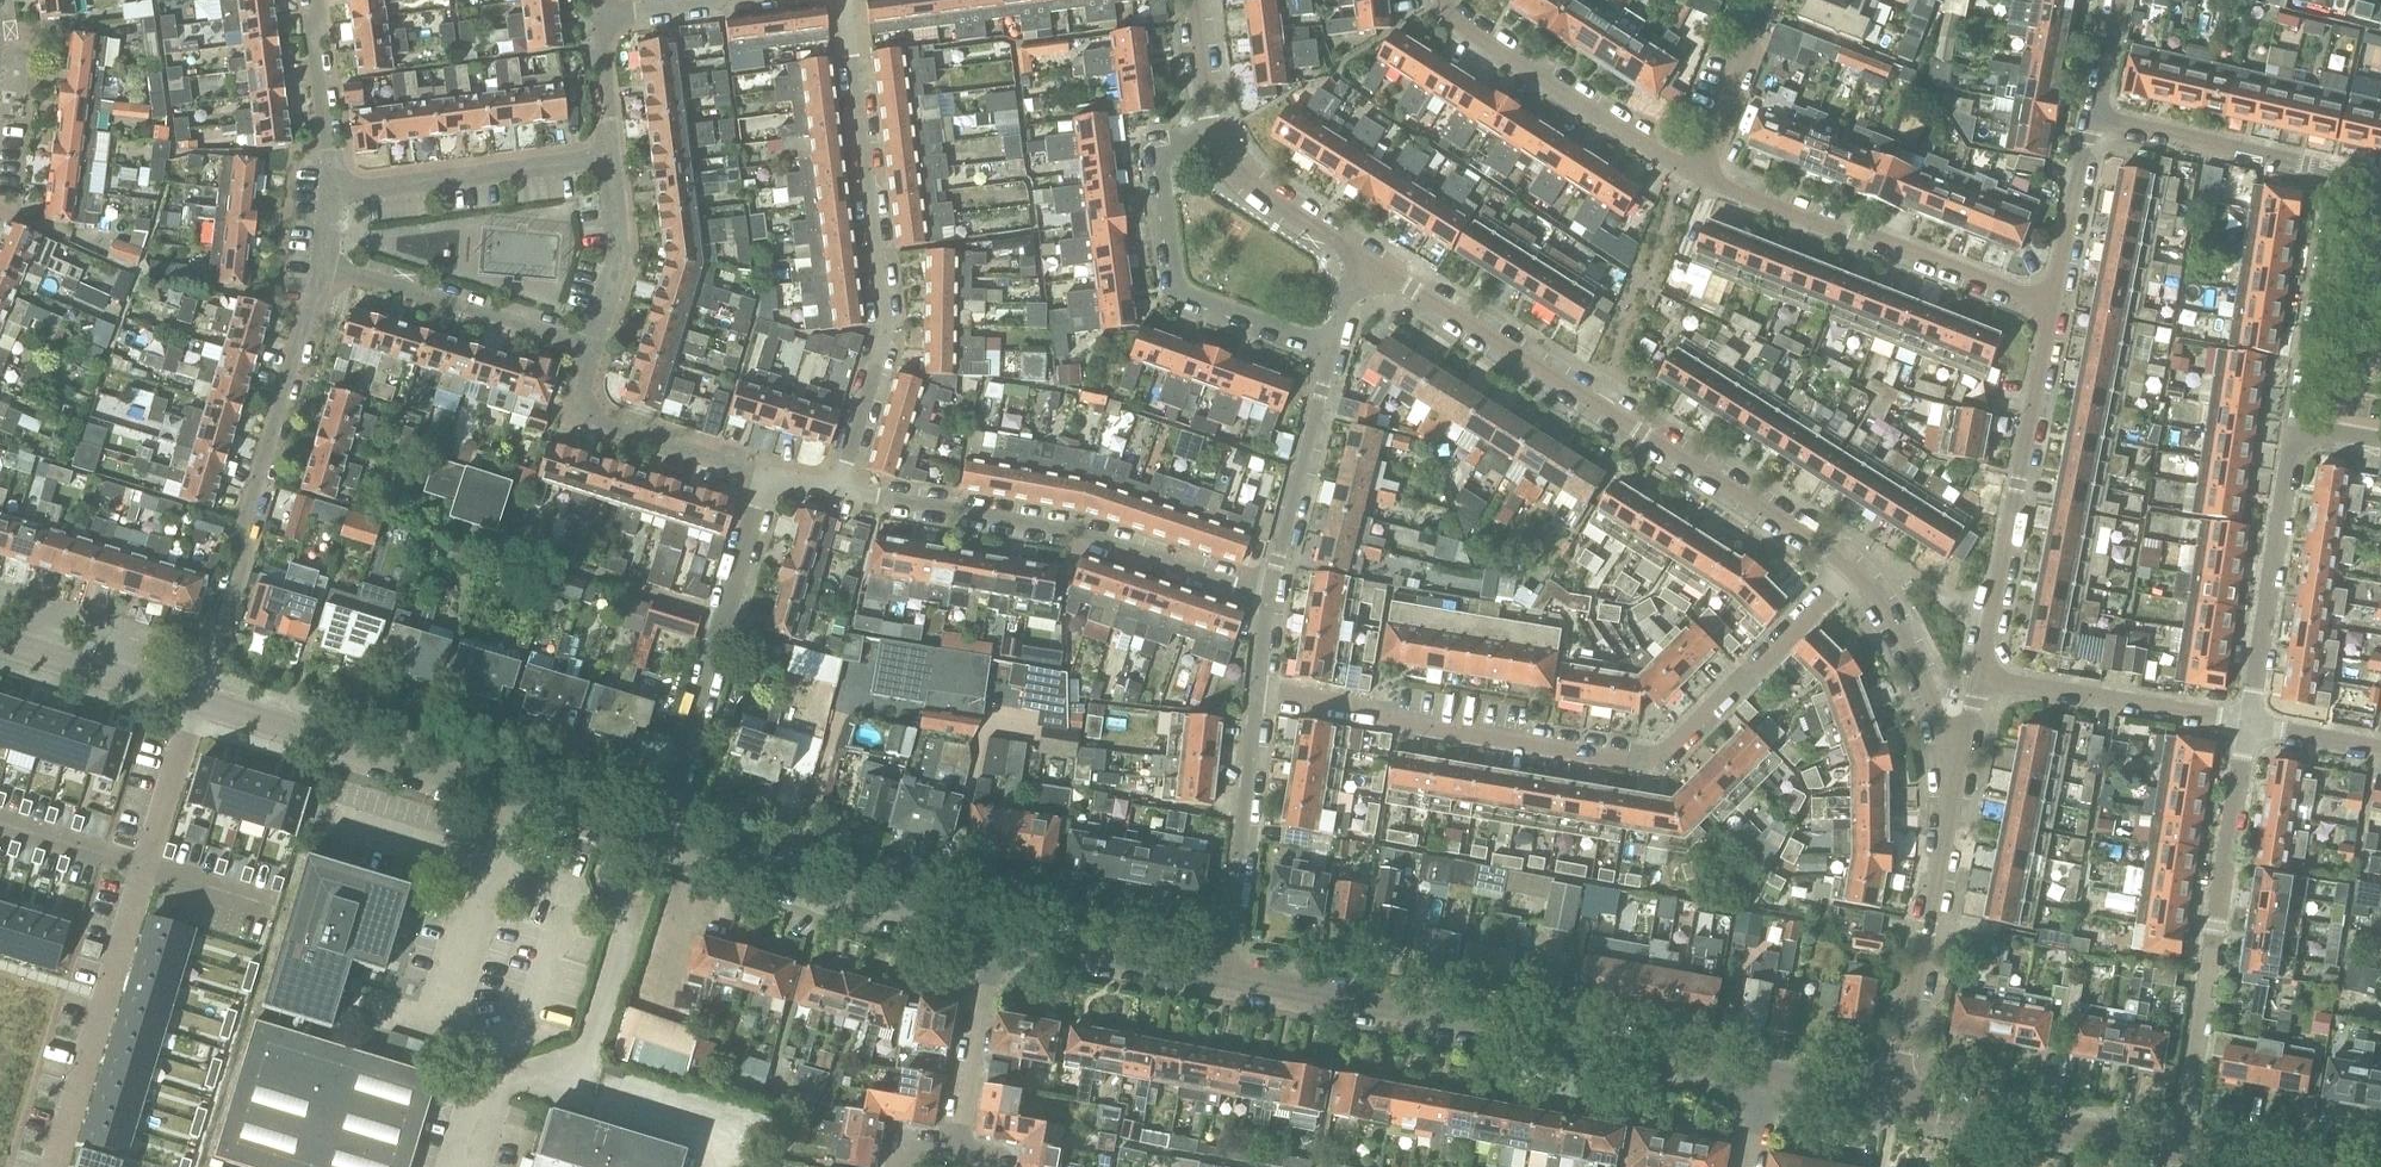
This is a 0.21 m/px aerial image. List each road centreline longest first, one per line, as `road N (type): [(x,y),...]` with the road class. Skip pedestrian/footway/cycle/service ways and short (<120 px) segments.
road 1 (residential): [(1256,689),(1645,760),(1670,750),(1856,573)]
road 2 (residential): [(1362,258),(1856,573)]
road 3 (residential): [(1225,978),(1766,1077)]
road 4 (residential): [(839,489),(888,344),(846,0)]
road 5 (residential): [(196,699),(55,1166)]
road 6 (residential): [(206,702),(662,842)]
road 7 (residential): [(206,702),(255,546),(256,497),(324,262)]
road 8 (residential): [(1267,600),(1056,528),(839,489)]
road 9 (residential): [(2179,1152),(2250,722)]
road 10 (residential): [(662,842),(764,476)]
road 11 (residential): [(2053,306),(1698,175)]
road 12 (residential): [(1981,677),(2053,306)]
road 13 (residential): [(662,842),(997,937)]
road 14 (residential): [(1894,1101),(1961,760)]
road 15 (residential): [(1333,343),(1179,288),(1162,169),(1178,145),(1210,138)]
road 16 (residential): [(1698,175),(1468,27),(1447,0)]
road 17 (residential): [(1225,978),(1256,689)]
road 18 (residential): [(1894,1101),(2179,1152)]
road 19 (residential): [(2250,722),(2293,438)]
road 20 (residential): [(597,346),(324,262)]
road 21 (residential): [(329,193),(609,157)]
road 22 (residential): [(2250,722),(1981,677)]
road 23 (residential): [(2293,438),(2332,174)]
road 24 (residential): [(1267,600),(1333,343)]
road 25 (residential): [(764,476),(596,422),(582,397),(597,346)]
road 26 (residential): [(2332,174),(2098,114)]
road 27 (residential): [(997,937),(1225,978)]
road 28 (residential): [(959,1152),(997,937)]
road 29 (residential): [(1856,573),(1880,598),(1961,760)]
road 30 (residential): [(0,639),(196,699)]
road 31 (residential): [(2053,306),(2086,137),(2098,114)]
road 32 (residential): [(1210,138),(1250,182),(1362,258)]
road 33 (residential): [(329,193),(312,0)]
road 34 (residential): [(609,157),(618,252),(597,346)]
road 35 (residential): [(1698,175),(1770,0)]
road 36 (residential): [(1193,0),(1210,138)]
road 37 (residential): [(609,157),(606,18)]
road 38 (residential): [(606,18),(741,0)]
road 39 (residential): [(2380,747),(2250,722)]
road 40 (residential): [(1766,1077),(1894,1101)]

